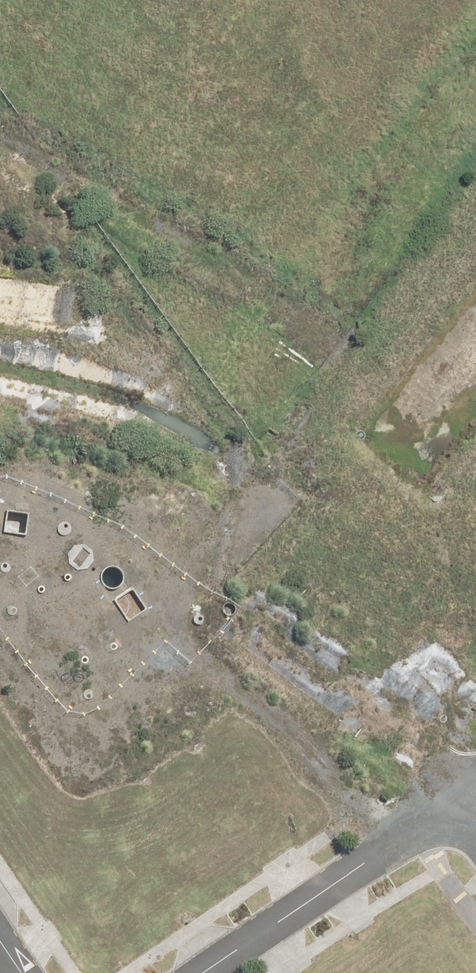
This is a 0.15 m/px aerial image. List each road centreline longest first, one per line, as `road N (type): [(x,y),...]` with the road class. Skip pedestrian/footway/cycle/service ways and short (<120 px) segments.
road 1 (unknown): [(455,0),(119,518)]
road 2 (unknown): [(457,807),(111,511),(0,398)]
road 3 (residential): [(457,807),(210,972)]

